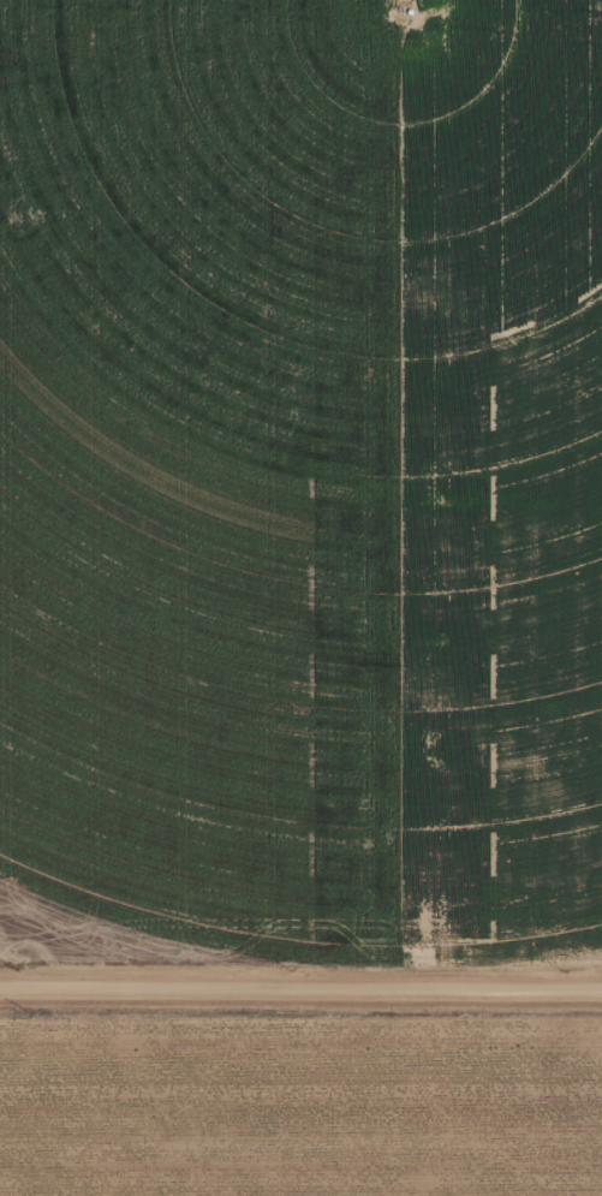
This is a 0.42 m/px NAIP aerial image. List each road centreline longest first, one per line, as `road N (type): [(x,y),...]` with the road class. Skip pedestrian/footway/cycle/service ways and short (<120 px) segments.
road 1 (residential): [(601,955),(0,953)]

